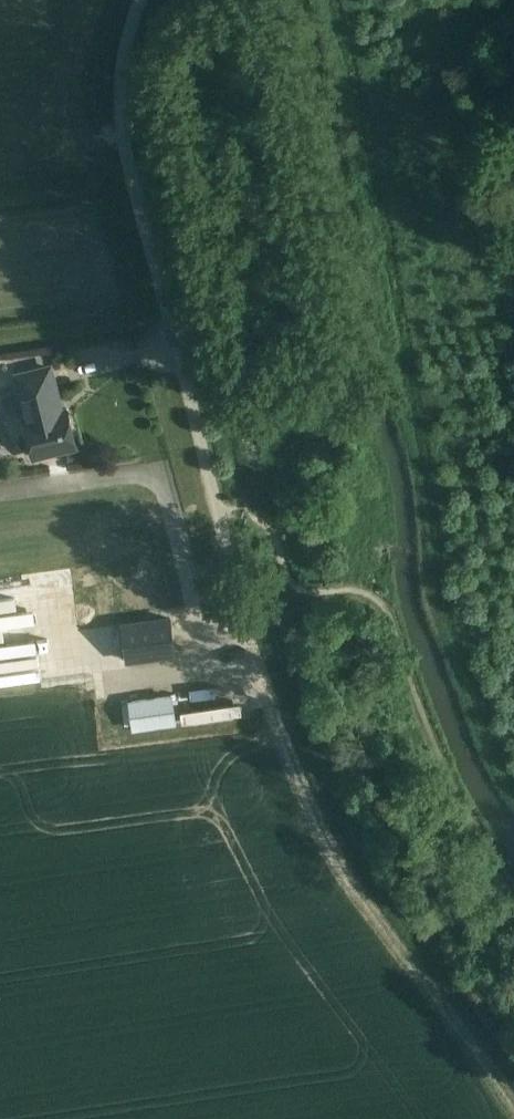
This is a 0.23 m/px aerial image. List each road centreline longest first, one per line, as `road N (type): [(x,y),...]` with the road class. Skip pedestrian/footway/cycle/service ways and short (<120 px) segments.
road 1 (unclassified): [(236,571),(130,171),(127,47),(141,0)]

